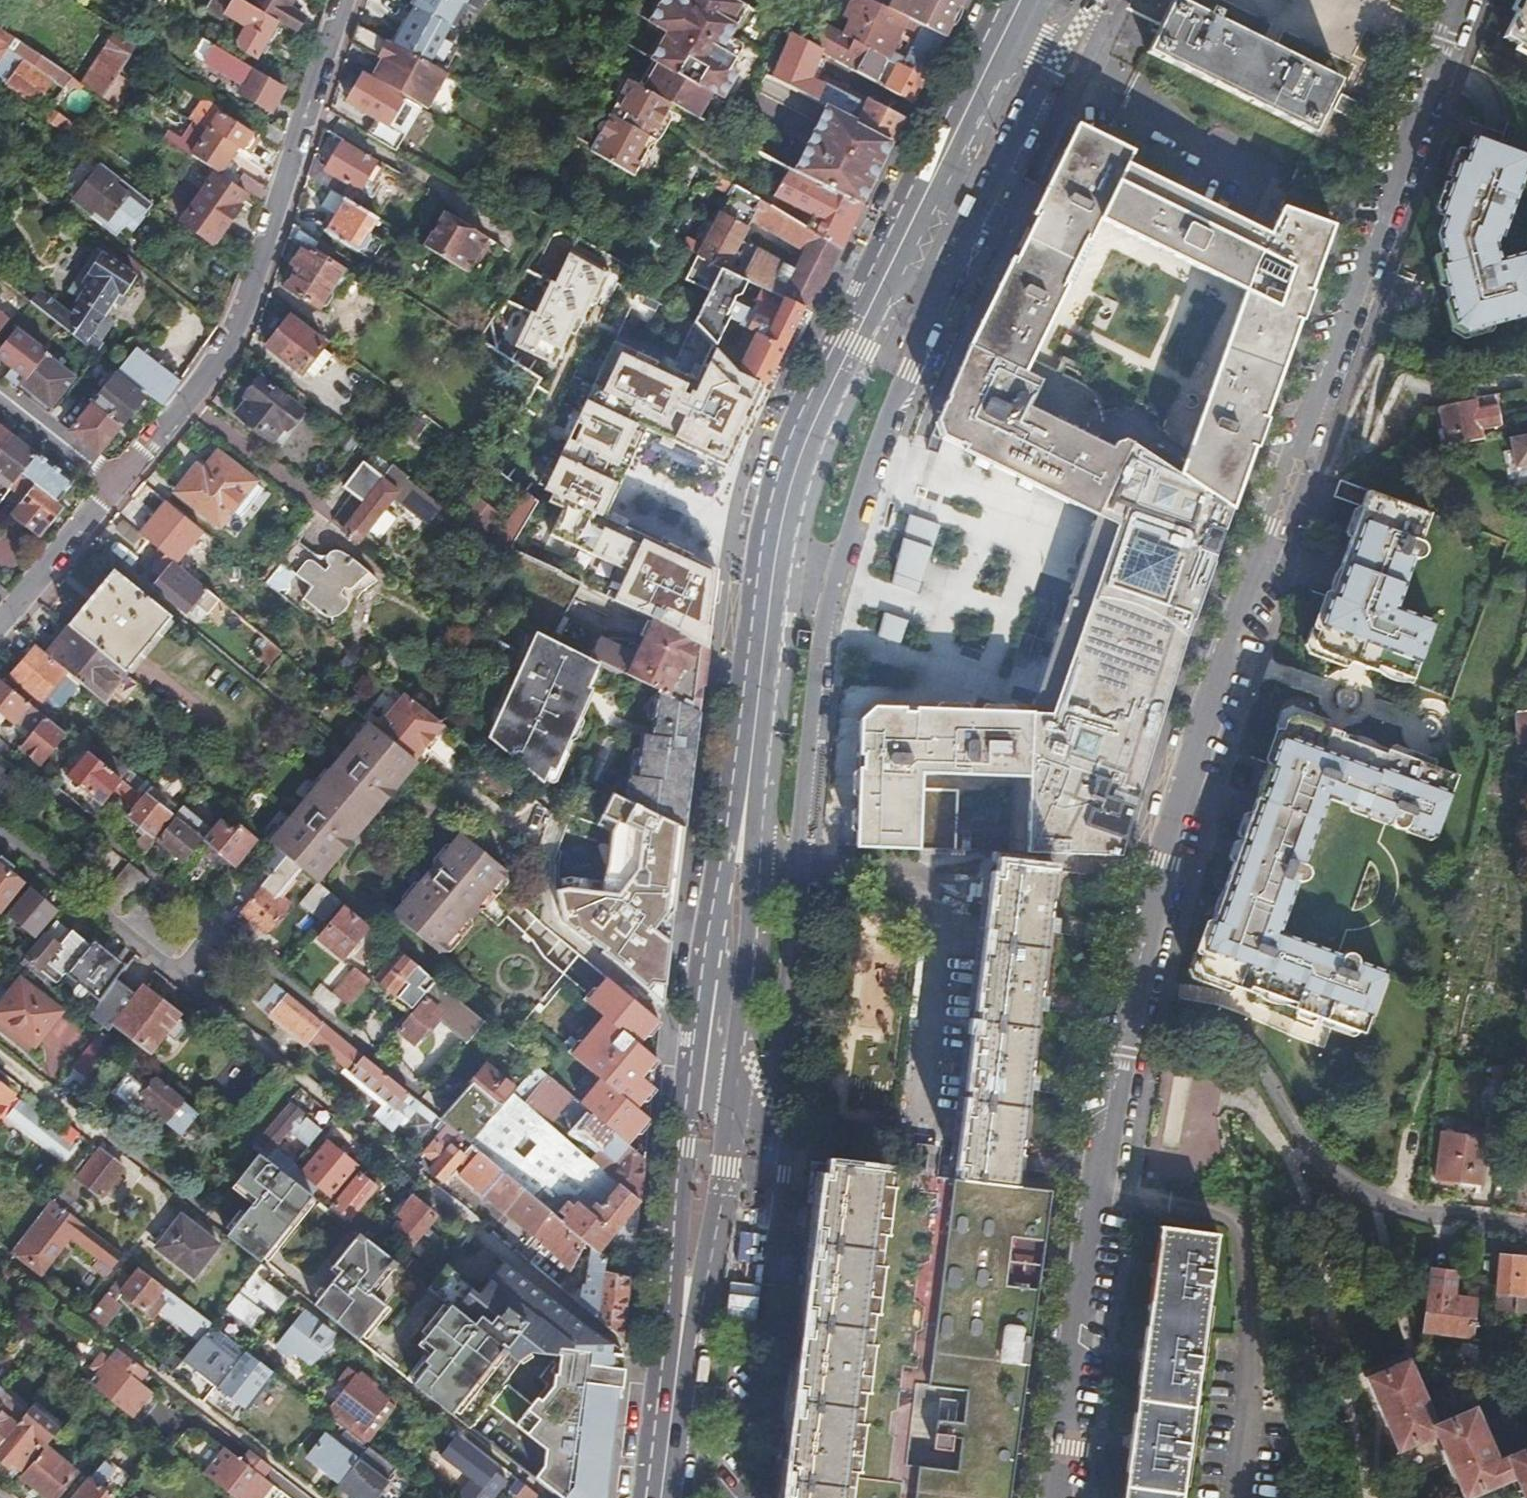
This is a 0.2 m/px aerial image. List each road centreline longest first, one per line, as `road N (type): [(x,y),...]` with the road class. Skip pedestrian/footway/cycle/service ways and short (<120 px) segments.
road 1 (residential): [(1131,1011),(1173,839),(1269,524),(1465,0)]
road 2 (primary): [(754,744),(771,587),(799,461),(1022,0)]
road 3 (primary): [(675,1406),(702,1315),(745,1054),(761,852),(754,744)]
road 4 (primary): [(754,744),(731,838),(691,1133),(675,1406)]
road 5 (residential): [(345,0),(238,332),(116,483)]
road 6 (residential): [(1053,1497),(1131,1011)]
road 7 (residential): [(1131,1011),(1194,1021),(1251,1053),(1317,1155),(1391,1206),(1526,1226)]
road 8 (residential): [(215,926),(178,970),(0,832)]
road 9 (residential): [(116,483),(0,617)]
road 10 (residential): [(0,393),(116,483)]

